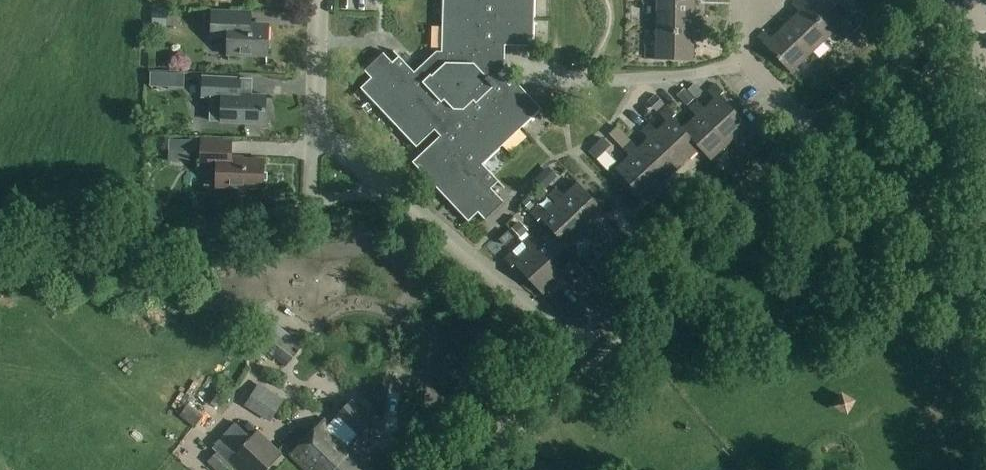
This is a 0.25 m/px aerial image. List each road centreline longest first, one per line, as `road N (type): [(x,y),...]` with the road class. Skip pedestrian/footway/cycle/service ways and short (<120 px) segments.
road 1 (track): [(312,201),(0,271)]
road 2 (unclassified): [(575,344),(809,135)]
road 3 (unclassified): [(384,187),(575,344)]
road 4 (residential): [(745,63),(538,88)]
road 5 (unclassified): [(809,135),(964,0)]
road 6 (unclassified): [(440,469),(575,344)]
road 7 (residential): [(315,123),(319,0)]

